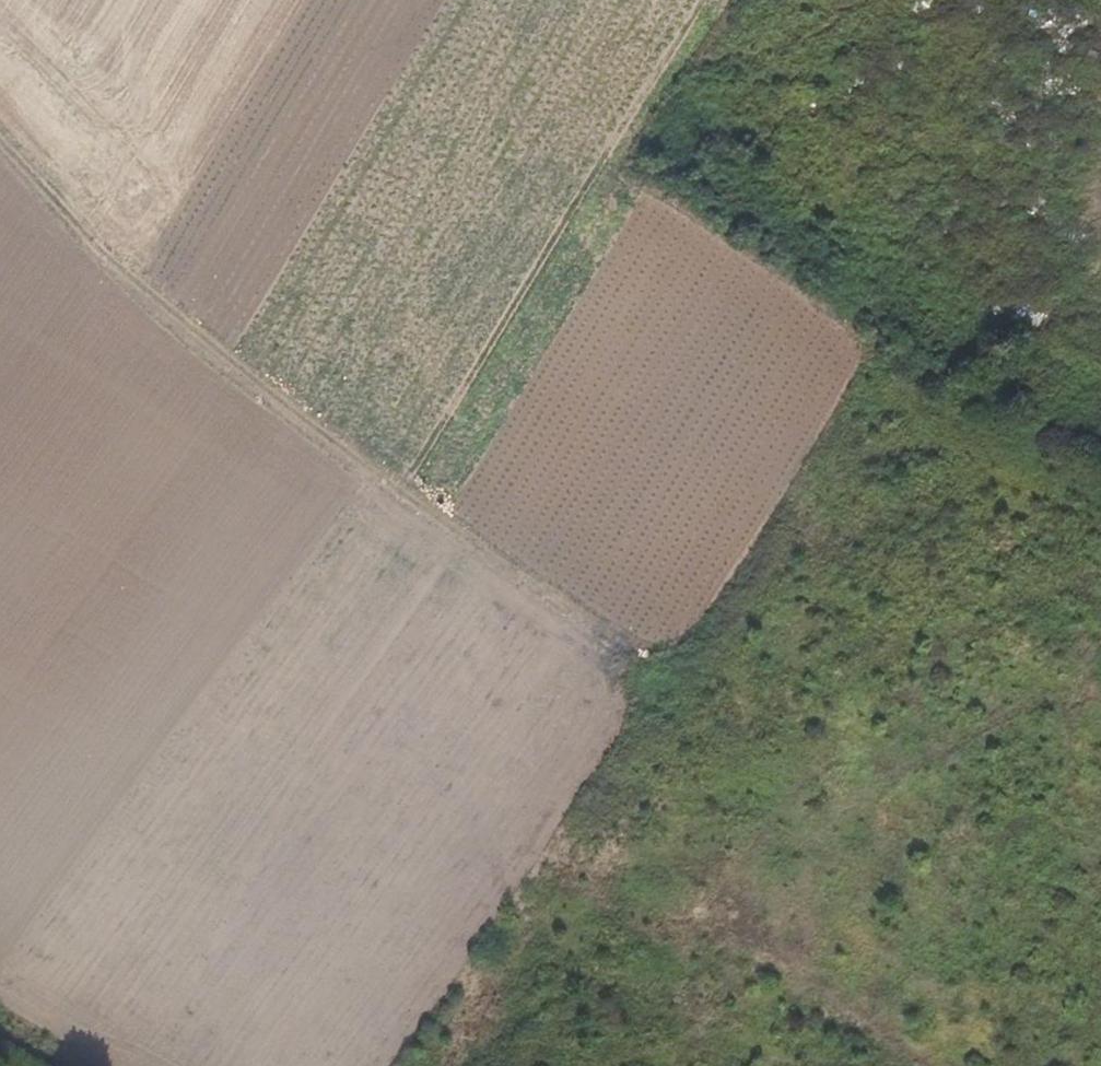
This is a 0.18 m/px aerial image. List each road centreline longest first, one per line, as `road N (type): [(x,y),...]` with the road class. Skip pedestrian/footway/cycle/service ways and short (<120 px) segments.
road 1 (track): [(121,253),(360,454)]
road 2 (track): [(121,253),(274,0)]
road 3 (track): [(0,415),(121,253)]
road 4 (track): [(0,126),(63,177),(121,253)]

